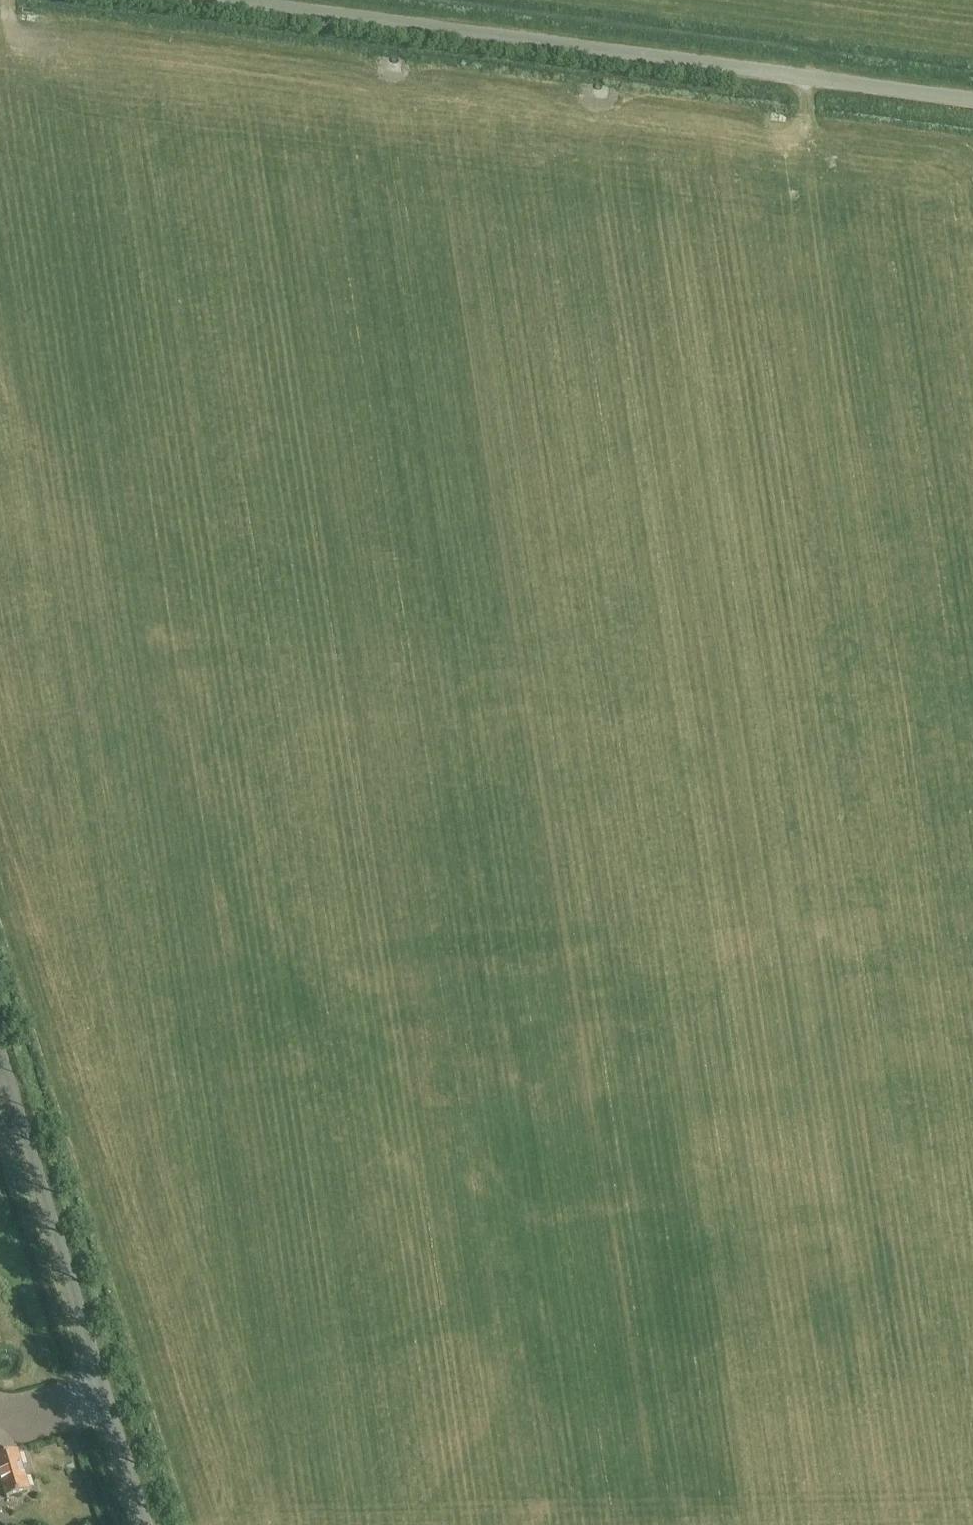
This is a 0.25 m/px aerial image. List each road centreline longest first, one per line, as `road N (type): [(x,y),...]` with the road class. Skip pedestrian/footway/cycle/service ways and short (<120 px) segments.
road 1 (unclassified): [(972,100),(213,0)]
road 2 (unclassified): [(143,1524),(0,1057)]

